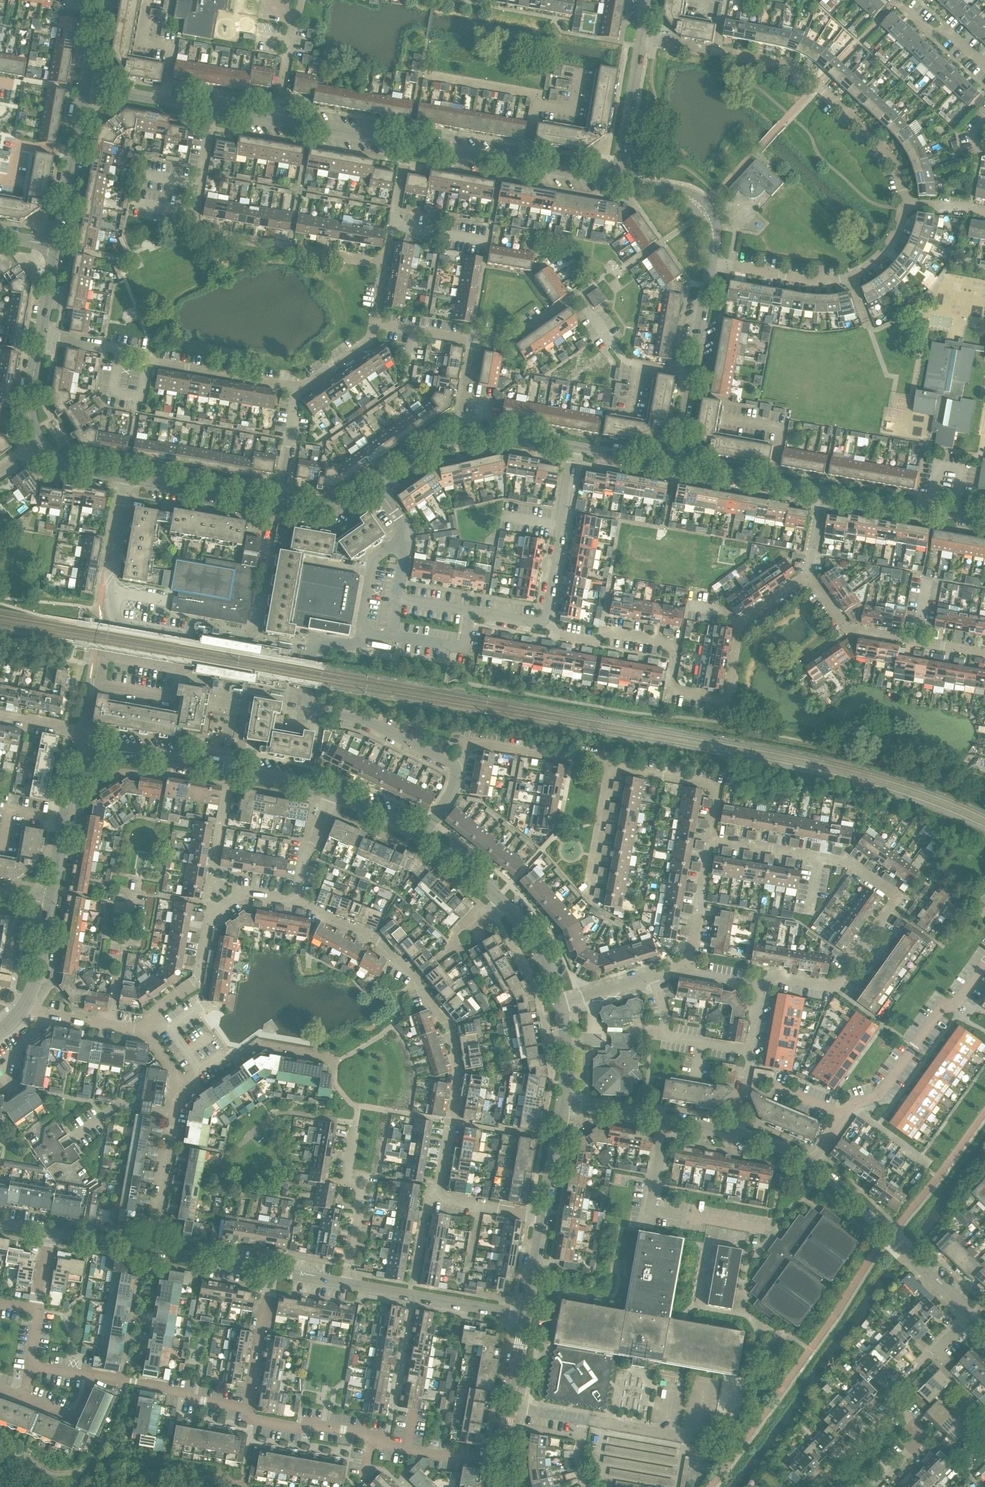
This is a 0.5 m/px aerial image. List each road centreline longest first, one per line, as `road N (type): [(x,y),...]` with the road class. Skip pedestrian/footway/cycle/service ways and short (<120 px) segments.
road 1 (residential): [(296,899),(373,939),(416,980),(447,1028),(459,1072),(442,1197),(489,1205)]
road 2 (residential): [(755,984),(777,978),(832,987),(898,896),(840,861),(710,838)]
road 3 (residential): [(457,763),(368,721),(298,702),(308,643),(382,640),(390,635),(396,599)]
road 4 (residential): [(910,202),(891,158),(787,67),(641,40)]
road 5 (residential): [(385,264),(192,232),(214,110)]
road 6 (residential): [(805,1161),(852,1104),(878,1096),(984,962)]
road 7 (residential): [(691,377),(626,362),(579,293),(509,341),(476,340)]
road 8 (residential): [(499,1462),(386,1444),(356,1432),(297,1428),(252,1419),(247,1410)]
road 9 (tertiary): [(333,793),(128,752),(94,757)]
road 10 (residential): [(727,698),(672,690),(680,645),(558,634),(544,621)]
road 11 (residential): [(712,262),(808,279),(854,276),(879,261),(910,202)]
road 12 (residential): [(147,1032),(151,1015),(197,979),(208,919),(251,890),(296,899)]
road 13 (residential): [(969,1315),(805,1161)]
road 14 (tertiary): [(563,1003),(499,897),(425,837)]
road 15 (residential): [(297,388),(104,347)]
road 16 (residential): [(344,1282),(361,1174),(349,1172),(362,1106)]
road 17 (residential): [(344,1282),(527,1316)]
road 18 (residential): [(544,621),(574,447)]
road 19 (residential): [(457,763),(469,742),(581,755),(610,766)]
road 20 (residential): [(152,1249),(181,1084)]
road 21 (residential): [(710,838),(719,785),(610,766)]
road 22 (tertiary): [(823,489),(984,518)]
road 23 (tertiary): [(48,907),(69,791),(94,757)]
road 24 (residential): [(727,698),(739,624),(810,582)]
road 25 (tertiary): [(127,478),(281,508)]
road 26 (tertiary): [(675,464),(823,489)]
road 27 (residential): [(544,621),(396,599)]
road 28 (residential): [(247,1410),(102,1374)]
road 29 (residential): [(112,1026),(138,879)]
road 30 (tertiary): [(499,1462),(527,1316)]
road 31 (residential): [(712,262),(711,226),(689,196),(619,179)]
road 32 (residential): [(272,1270),(247,1410)]
road 33 (residential): [(619,179),(641,40)]
road 34 (residential): [(29,1367),(50,1230)]
road 35 (residential): [(685,971),(710,838)]
road 36 (residential): [(586,898),(610,766)]
road 37 (residential): [(918,641),(849,631),(810,582)]
road 38 (residential): [(407,144),(277,120)]
road 39 (residential): [(162,100),(172,48),(139,42),(147,0)]
road 40 (residential): [(421,75),(537,94),(536,104)]
road 41 (residential): [(277,120),(301,0)]
road 42 (residential): [(385,264),(407,144)]
road 43 (residential): [(152,1249),(272,1270)]
road 44 (residential): [(396,599),(404,528),(378,486)]

